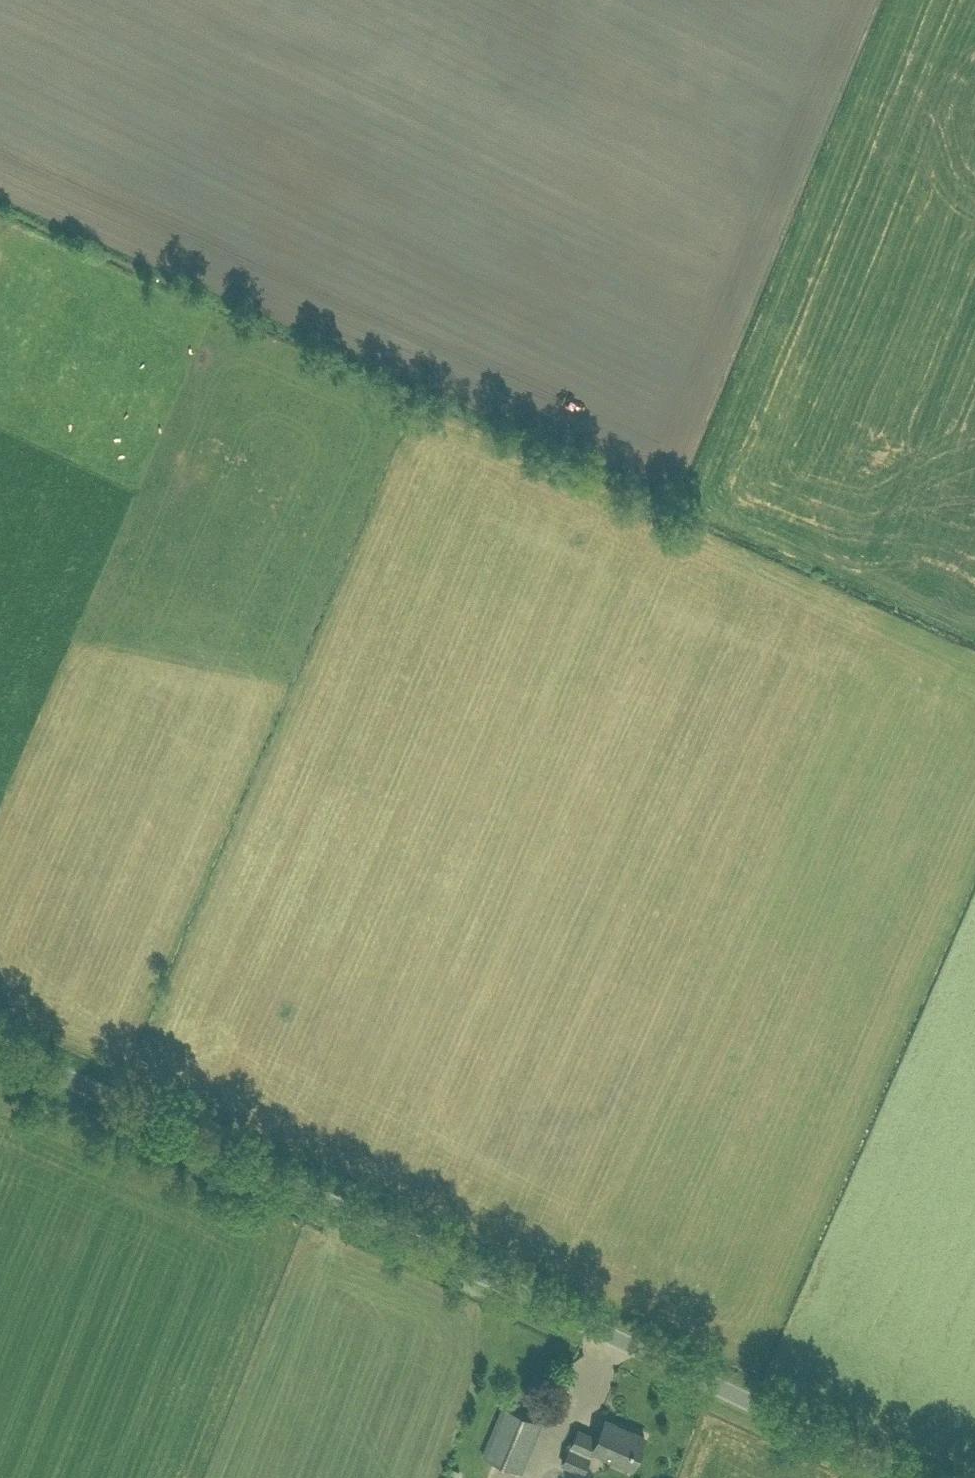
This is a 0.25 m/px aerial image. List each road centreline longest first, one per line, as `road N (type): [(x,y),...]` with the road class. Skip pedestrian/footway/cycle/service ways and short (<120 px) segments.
road 1 (unclassified): [(911,1477),(0,1046)]

